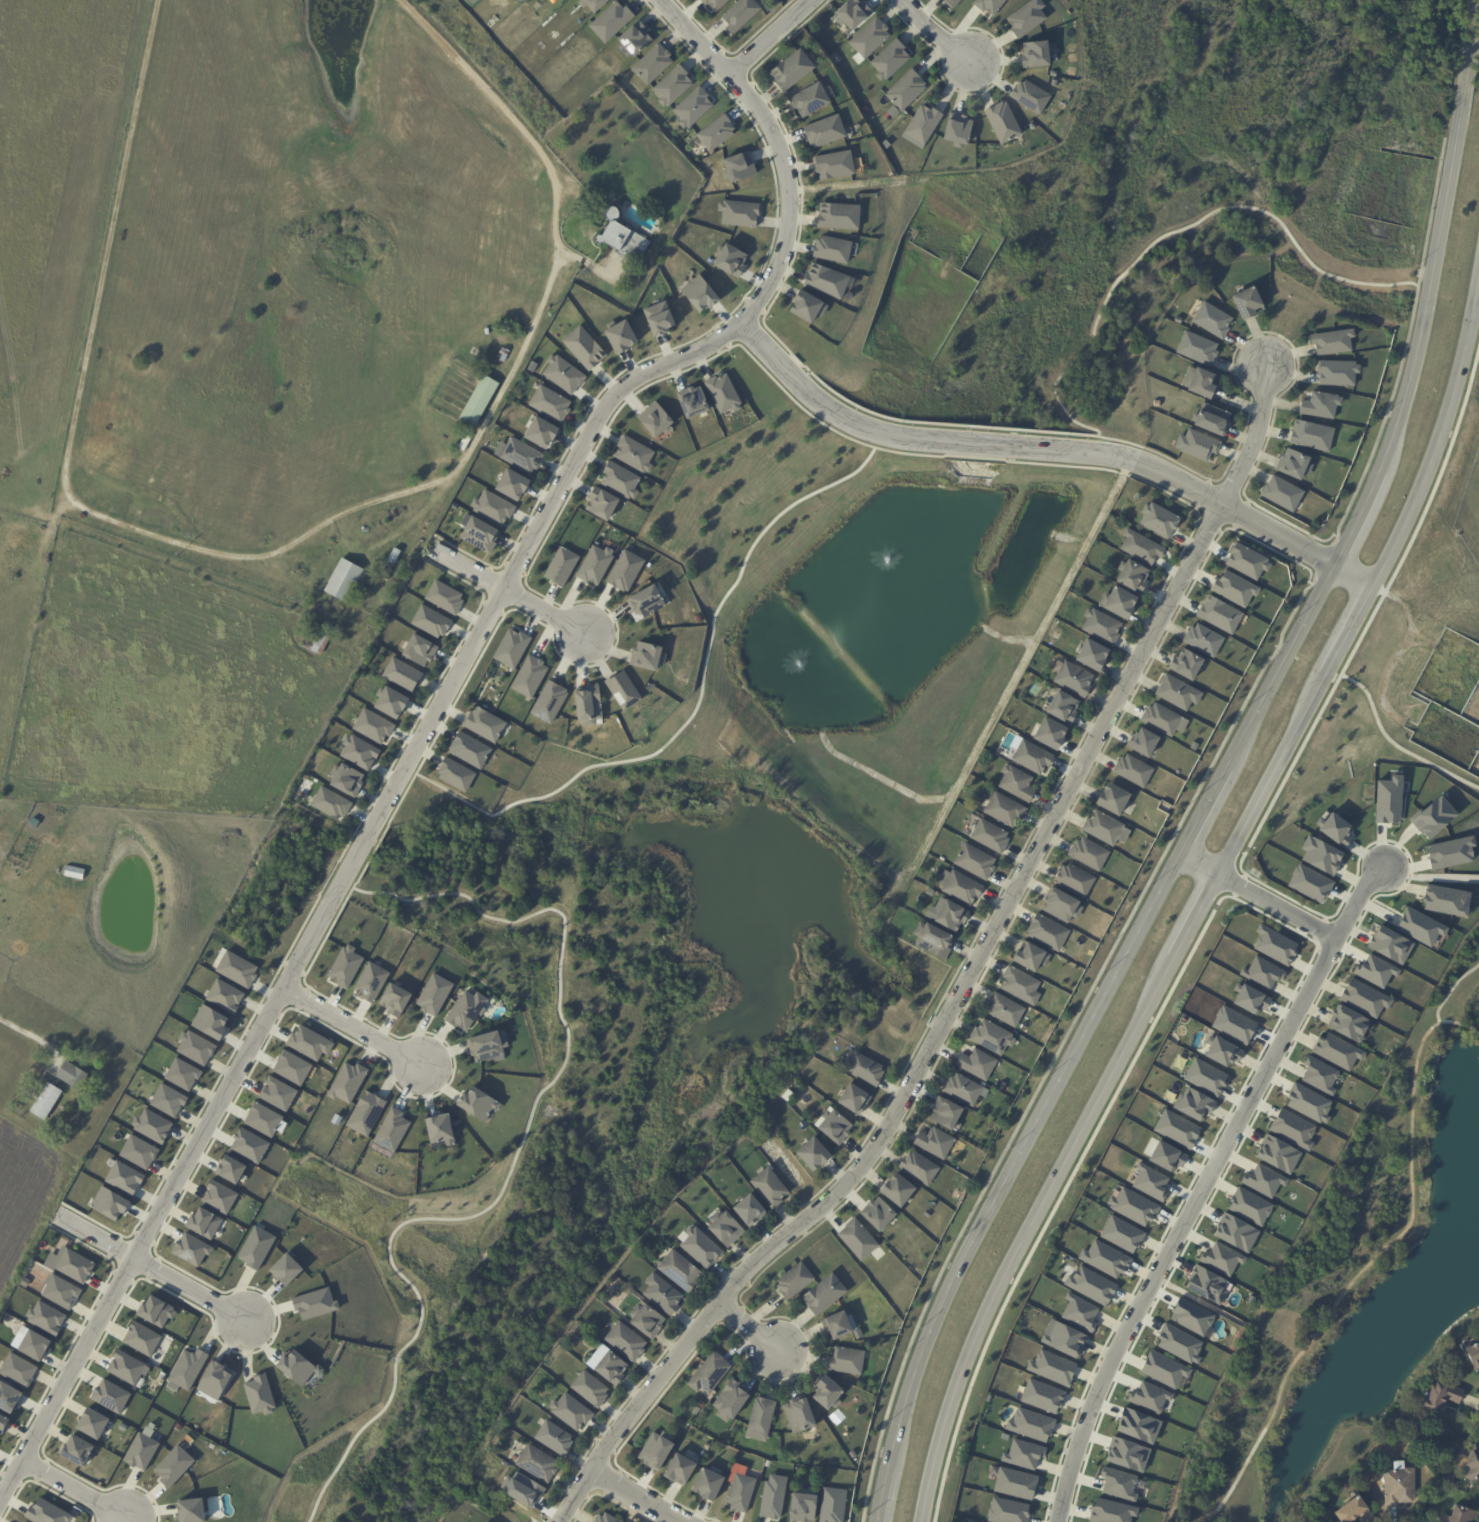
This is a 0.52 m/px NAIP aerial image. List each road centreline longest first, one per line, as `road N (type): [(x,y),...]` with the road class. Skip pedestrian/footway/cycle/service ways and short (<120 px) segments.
road 1 (secondary): [(1463,91),(1404,396),(1360,515),(922,1335),(894,1419),(875,1521)]
road 2 (secondary): [(921,1521),(947,1403),(990,1298),(1411,513),(1478,268)]
road 3 (residential): [(1258,365),(1260,422),(876,1146),(825,1203),(752,1262),(558,1521)]
road 4 (residential): [(0,1499),(600,413),(634,372),(699,348)]
road 5 (residential): [(1382,868),(1360,889),(1138,1302),(1098,1384),(1054,1521)]
road 6 (residential): [(1371,589),(1132,461),(902,440),(838,418),(736,322)]
road 7 (residential): [(699,348),(764,294),(789,190),(776,137),(654,0)]
road 8 (residential): [(246,1319),(53,1215)]
road 9 (residential): [(1180,853),(1334,937)]
road 10 (residential): [(582,630),(433,552)]
road 11 (residential): [(418,1062),(283,985)]

